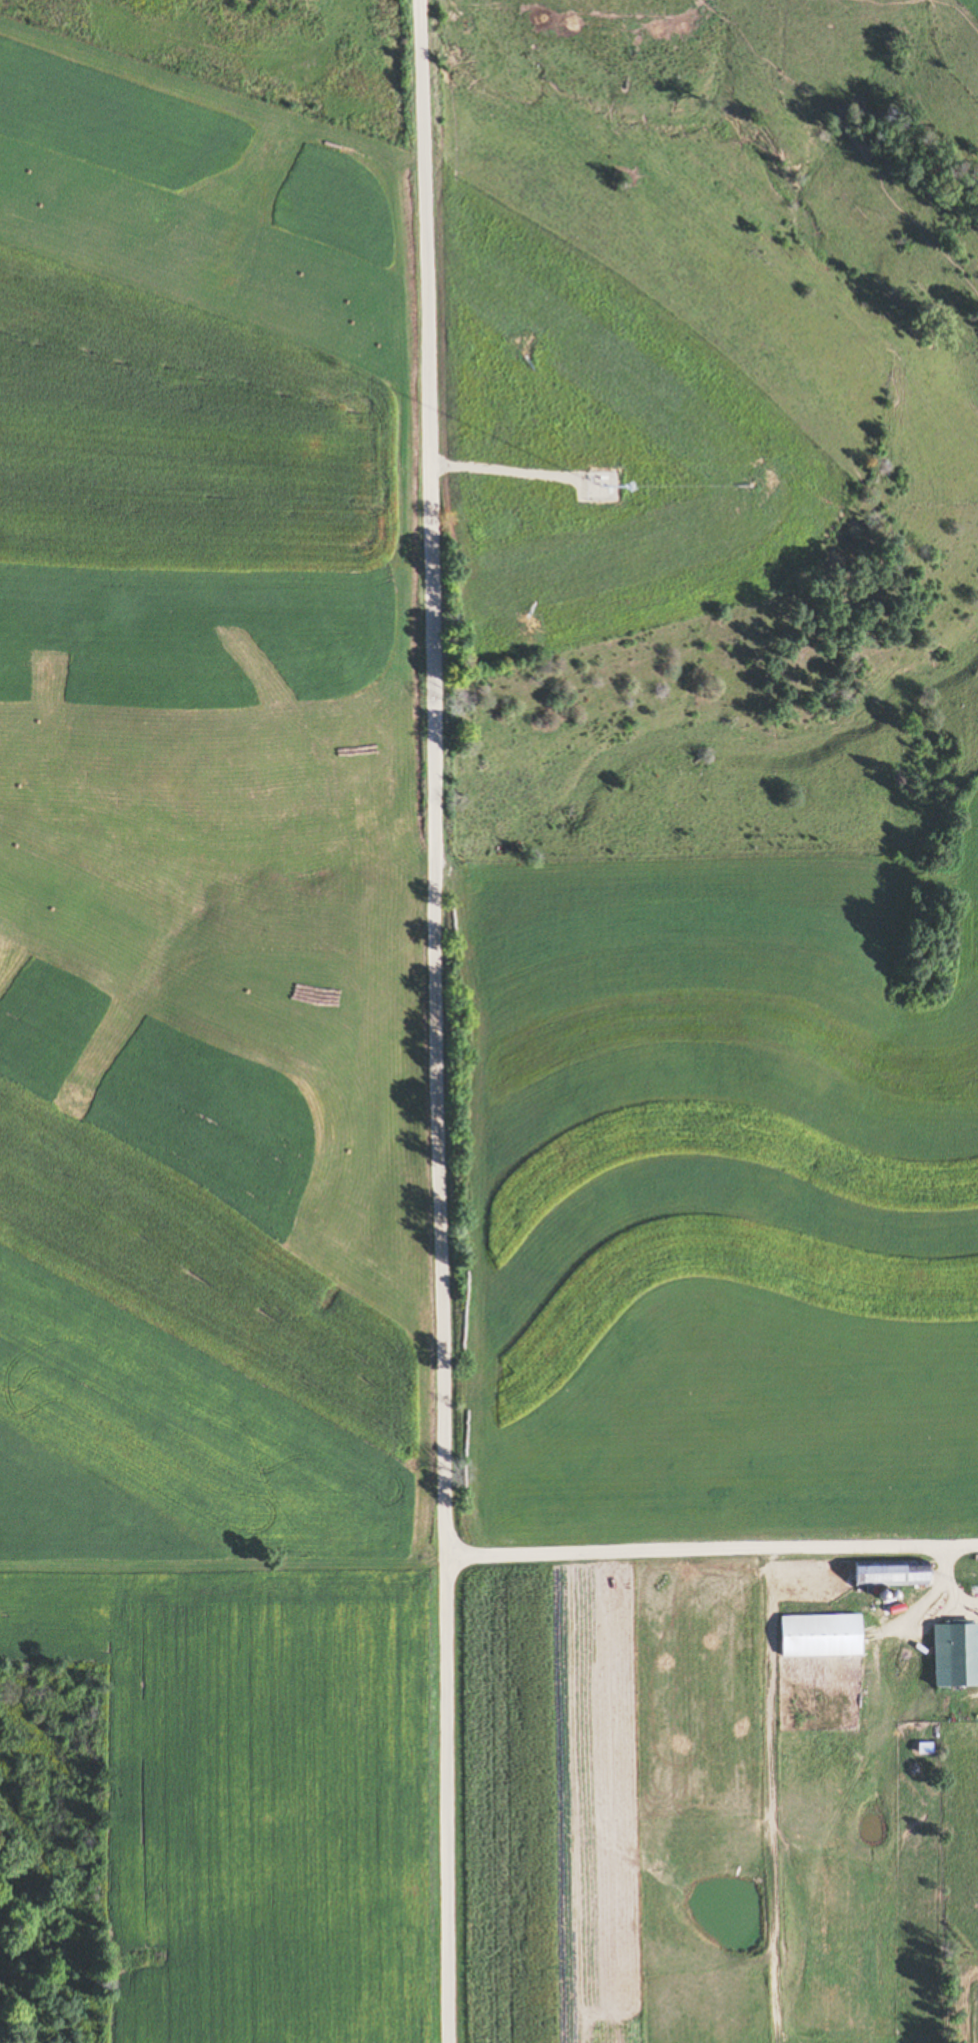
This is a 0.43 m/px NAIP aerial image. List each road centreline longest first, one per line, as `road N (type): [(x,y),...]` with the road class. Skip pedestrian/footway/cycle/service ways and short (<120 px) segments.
road 1 (residential): [(445,2042),(445,1557),(415,0)]
road 2 (residential): [(977,1544),(445,1557)]

